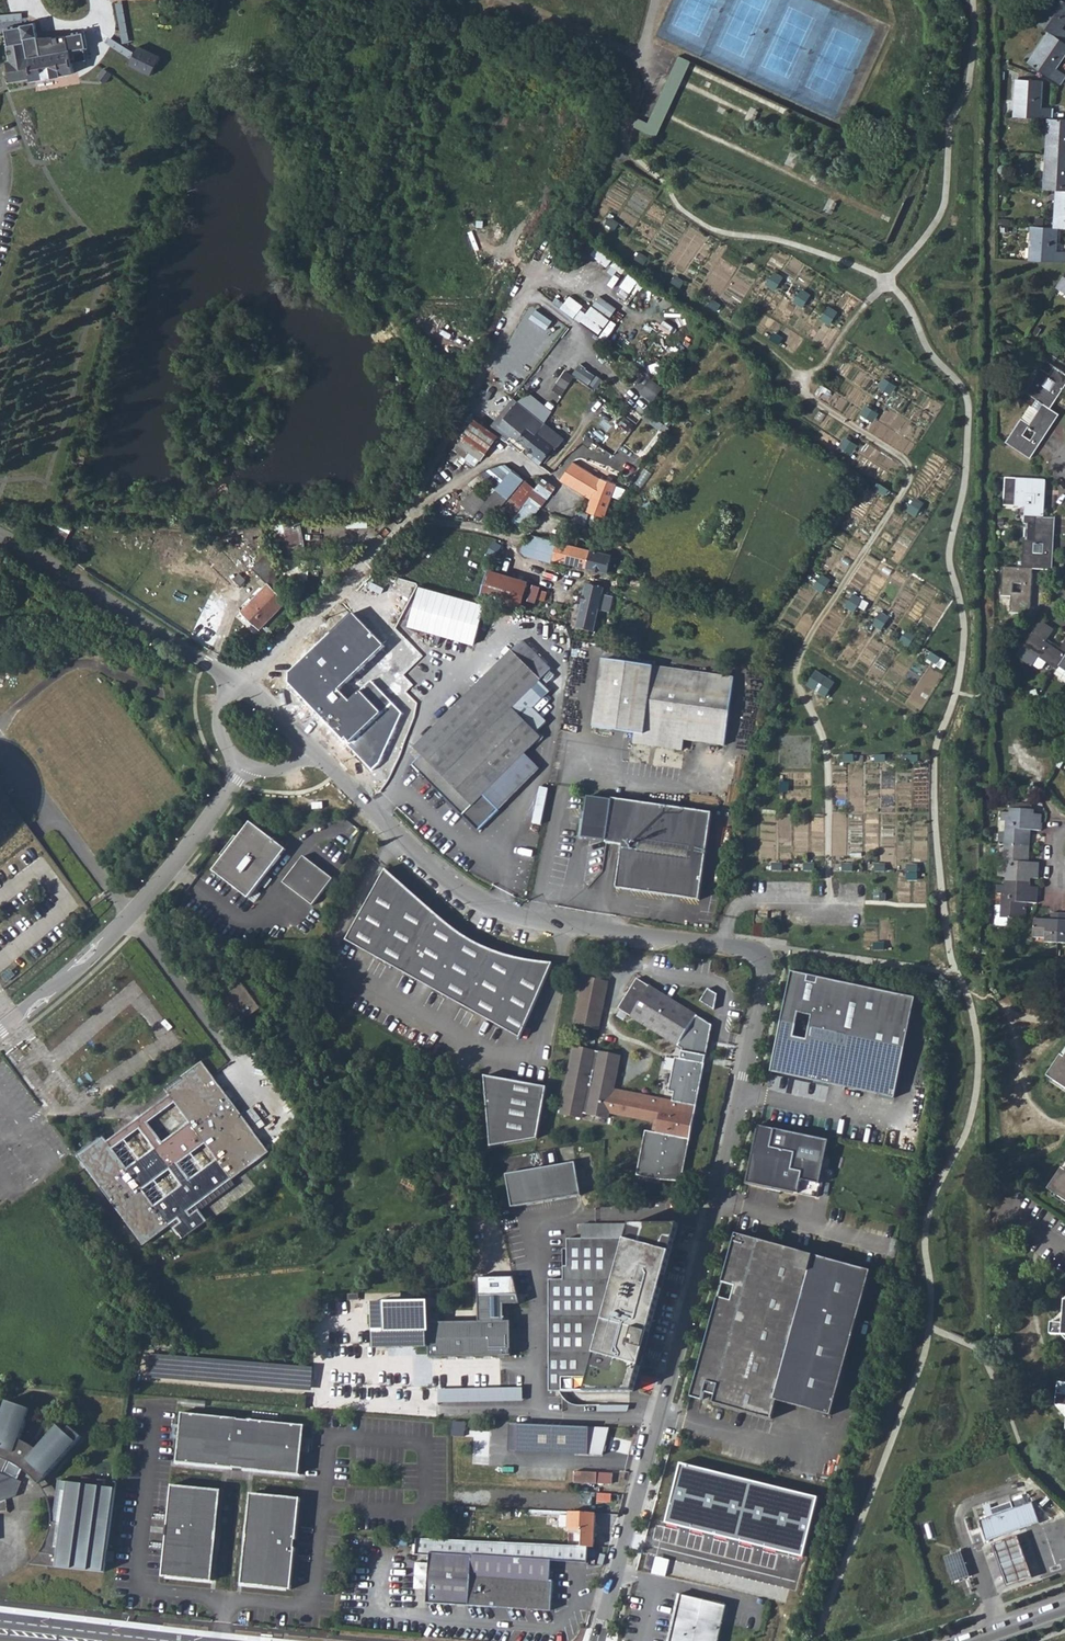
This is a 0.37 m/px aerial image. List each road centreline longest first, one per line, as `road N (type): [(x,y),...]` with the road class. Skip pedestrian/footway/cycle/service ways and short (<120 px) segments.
road 1 (residential): [(598,1640),(721,1185),(768,969),(754,950),(541,921),(473,898),(446,881),(317,751)]
road 2 (residential): [(565,244),(524,298),(406,505),(364,559),(238,682)]
road 3 (residential): [(247,765),(157,888),(0,1037)]
road 4 (residential): [(238,682),(0,533)]

